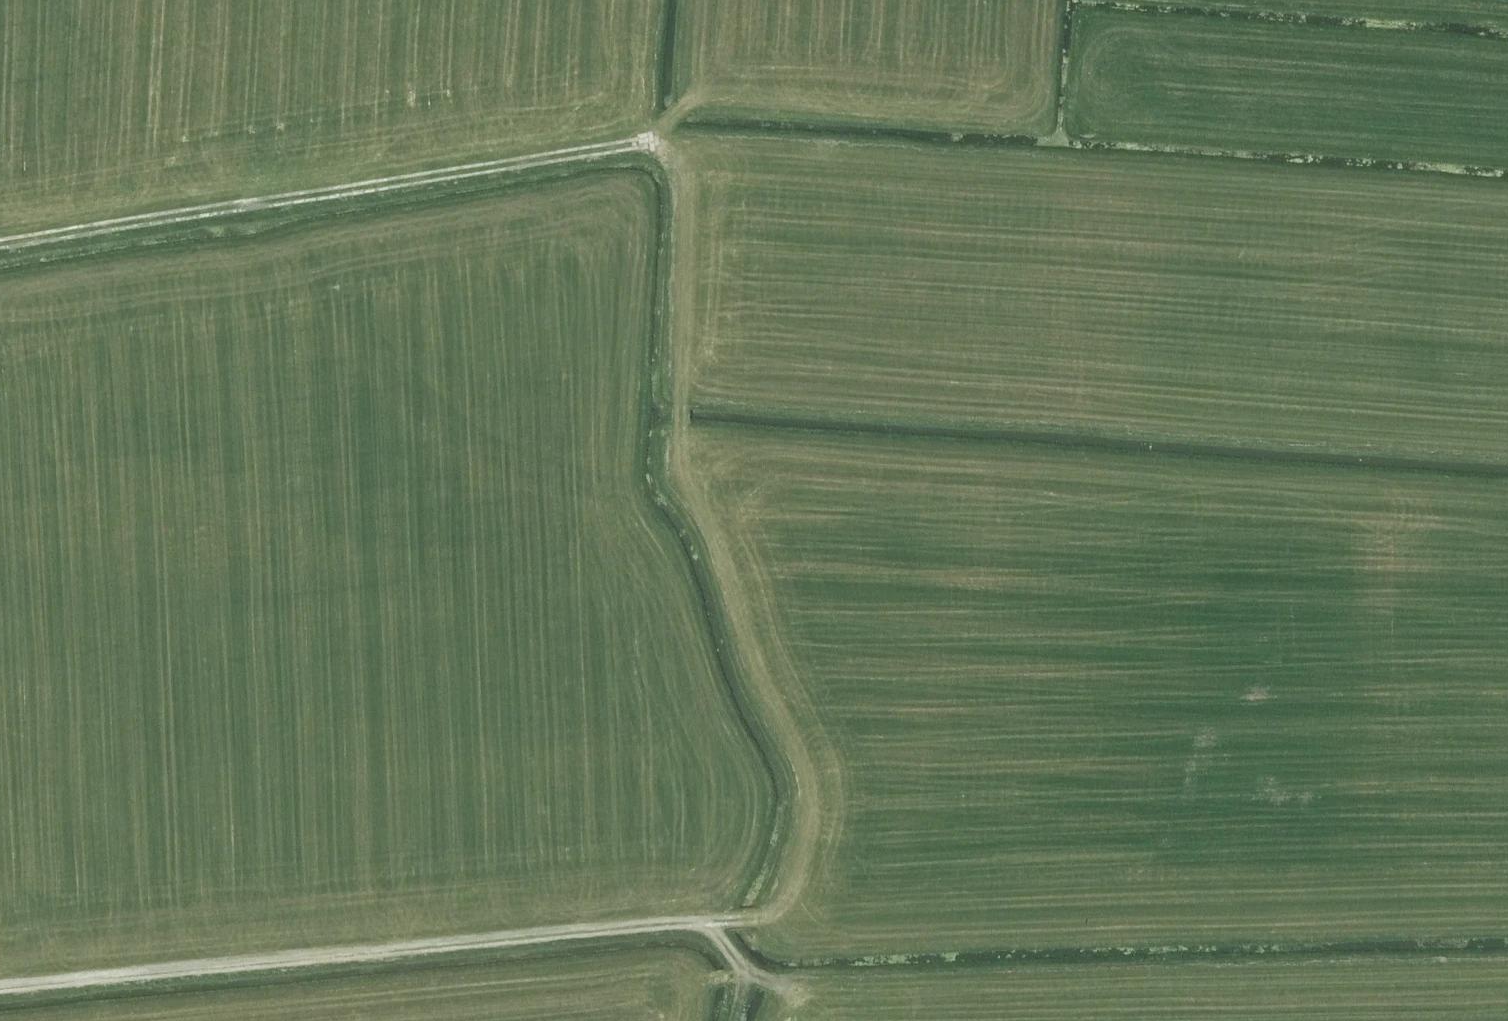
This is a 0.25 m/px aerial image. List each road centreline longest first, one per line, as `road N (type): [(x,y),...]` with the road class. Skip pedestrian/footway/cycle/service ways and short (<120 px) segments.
road 1 (track): [(0,989),(779,916)]
road 2 (track): [(0,245),(647,141),(679,164)]

